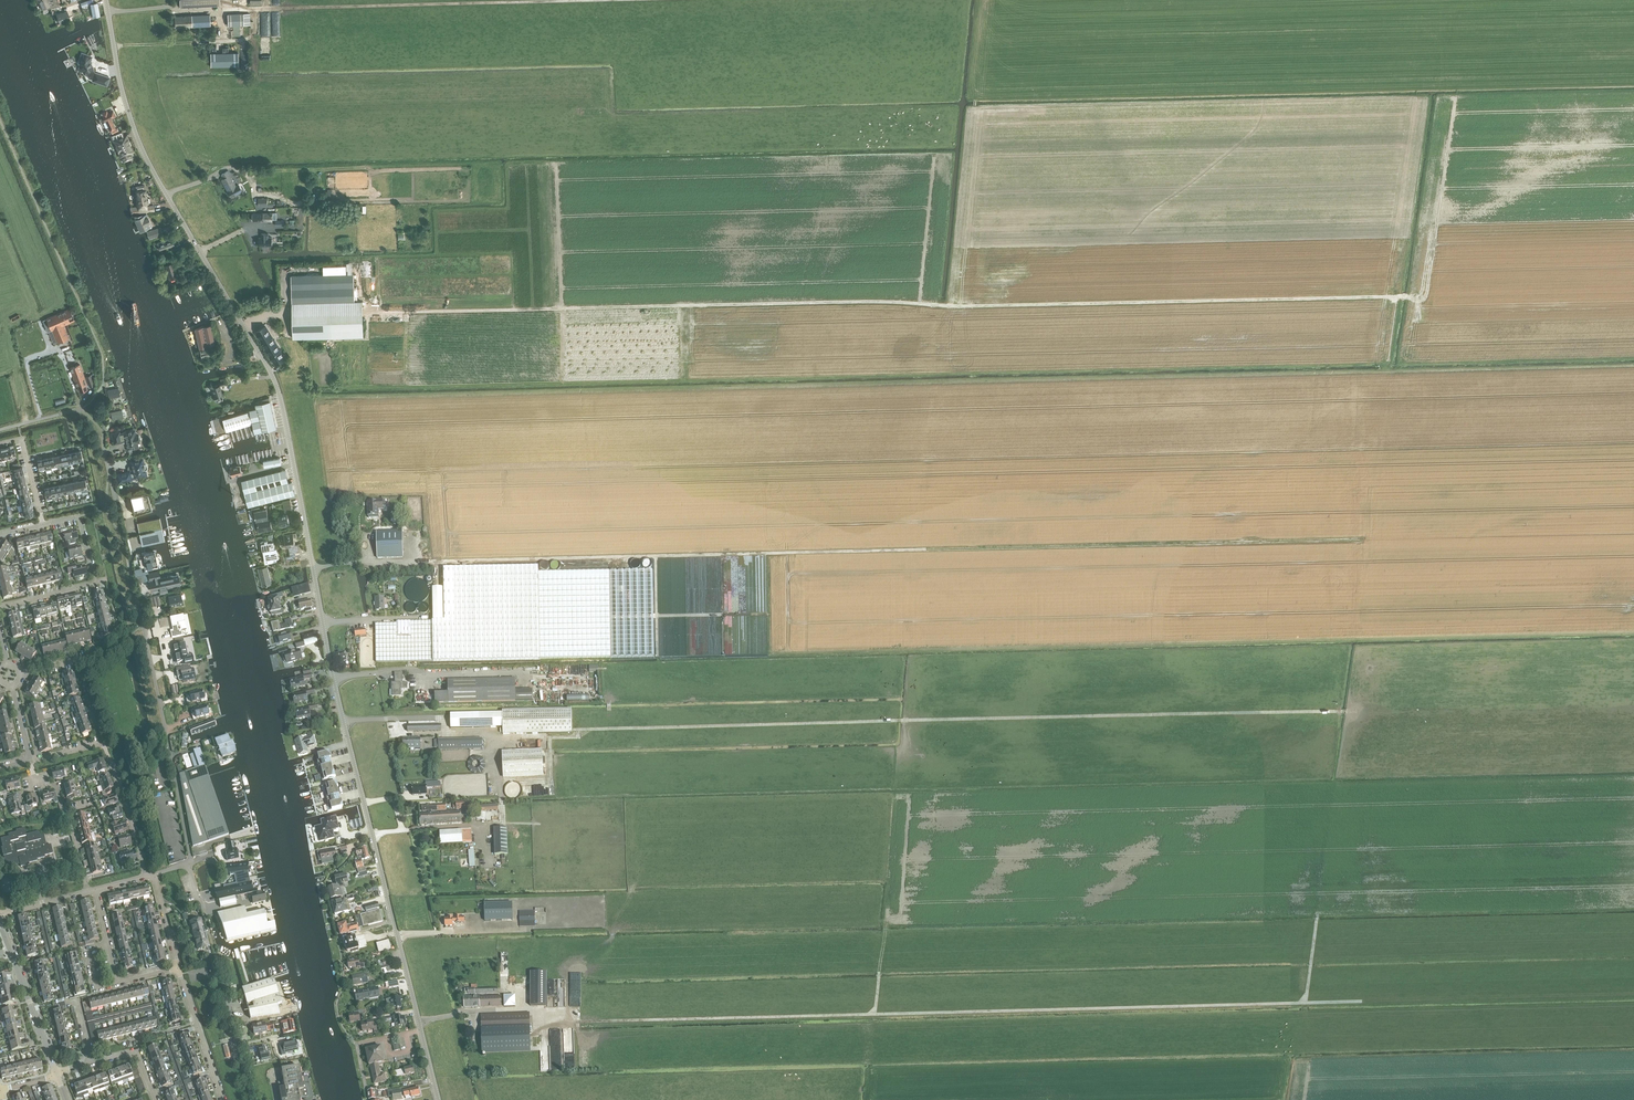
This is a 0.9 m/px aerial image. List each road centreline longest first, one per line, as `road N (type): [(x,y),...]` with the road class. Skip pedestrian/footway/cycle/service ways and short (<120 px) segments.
road 1 (tertiary): [(438,1099),(334,681),(280,395),(141,147),(106,0)]
road 2 (track): [(367,313),(1399,296)]
road 3 (track): [(419,561),(1370,542)]
road 4 (track): [(1357,714),(906,720),(496,739),(494,732),(449,734),(445,720)]
road 5 (track): [(593,0),(178,12)]
road 6 (track): [(505,165),(506,209),(435,212),(435,255),(378,256),(379,312)]
road 7 (unclassified): [(143,626),(190,862)]
road 8 (track): [(114,46),(256,39),(257,84)]
road 9 (unclassified): [(0,429),(80,410),(102,428),(117,502)]
road 10 (residential): [(56,1073),(0,922)]
road 11 (residential): [(145,877),(104,743)]
road 12 (residential): [(222,1099),(178,967)]
road 13 (residential): [(56,1073),(137,1052),(156,1099)]

